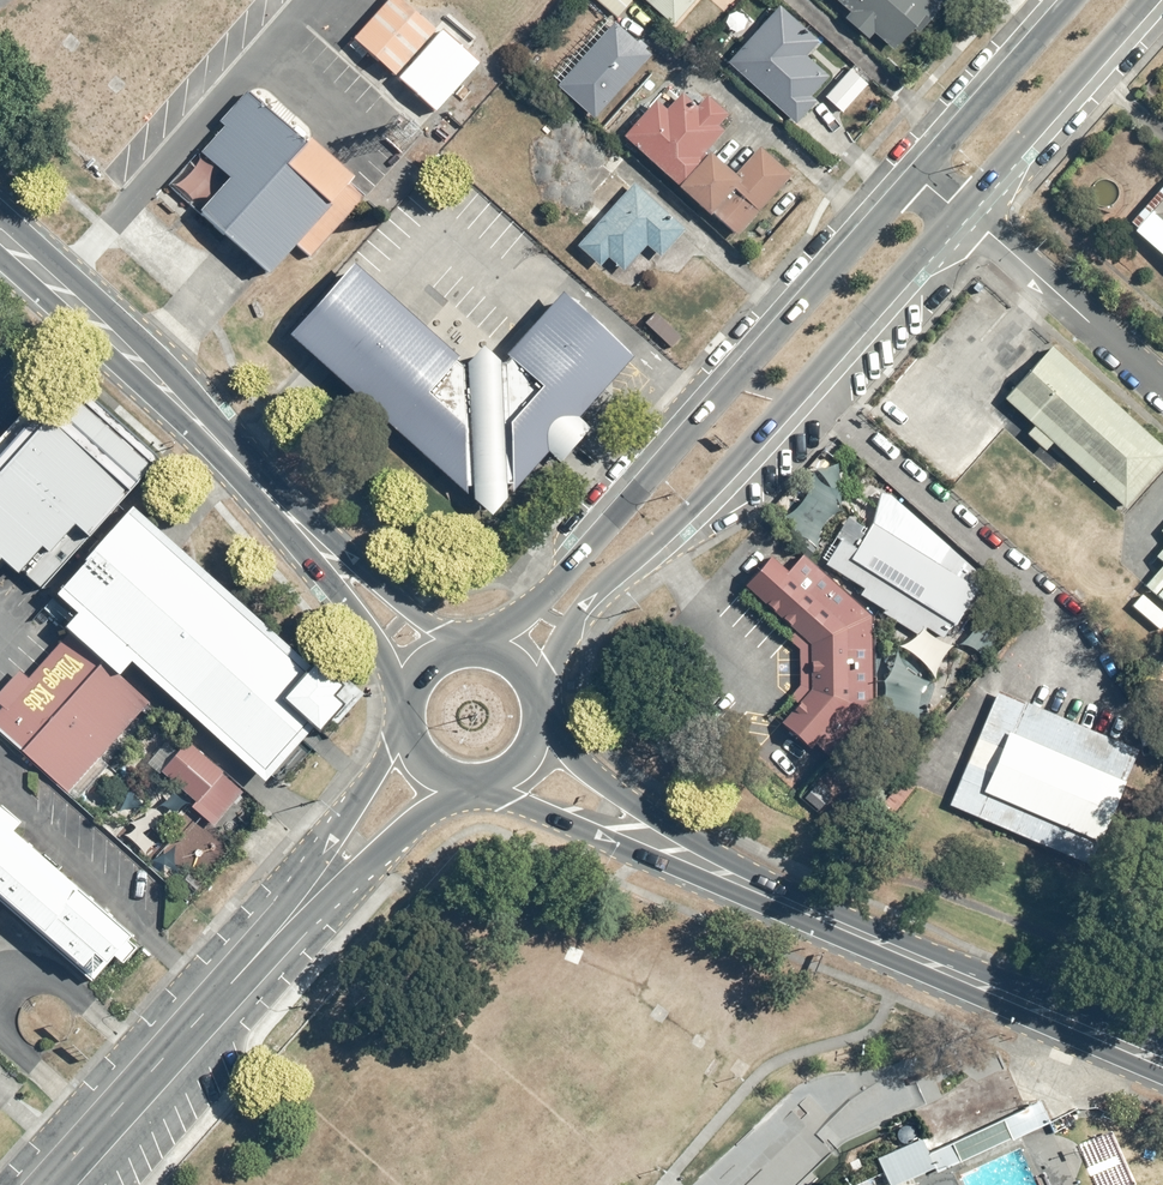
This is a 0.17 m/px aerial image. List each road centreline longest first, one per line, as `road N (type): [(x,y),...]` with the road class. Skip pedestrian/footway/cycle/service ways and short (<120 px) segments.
road 1 (secondary): [(1162,1078),(484,784)]
road 2 (secondary): [(543,720),(568,754),(766,880),(1162,1037)]
road 3 (secondary): [(964,211),(753,446),(590,609),(551,665),(543,705)]
road 4 (secondary): [(488,649),(605,529),(918,172)]
road 5 (secondary): [(48,1184),(294,913)]
road 6 (secondary): [(0,212),(209,415),(237,463)]
road 7 (secondary): [(237,463),(0,259)]
road 8 (secondary): [(1152,0),(964,211)]
road 9 (residential): [(1162,385),(964,211)]
road 10 (secondary): [(406,708),(383,659),(272,498)]
road 11 (secondary): [(272,498),(467,648)]
road 12 (secondary): [(918,172),(1071,0)]
road 13 (secondary): [(294,913),(332,824),(406,718)]
road 14 (secondary): [(465,784),(294,913)]

